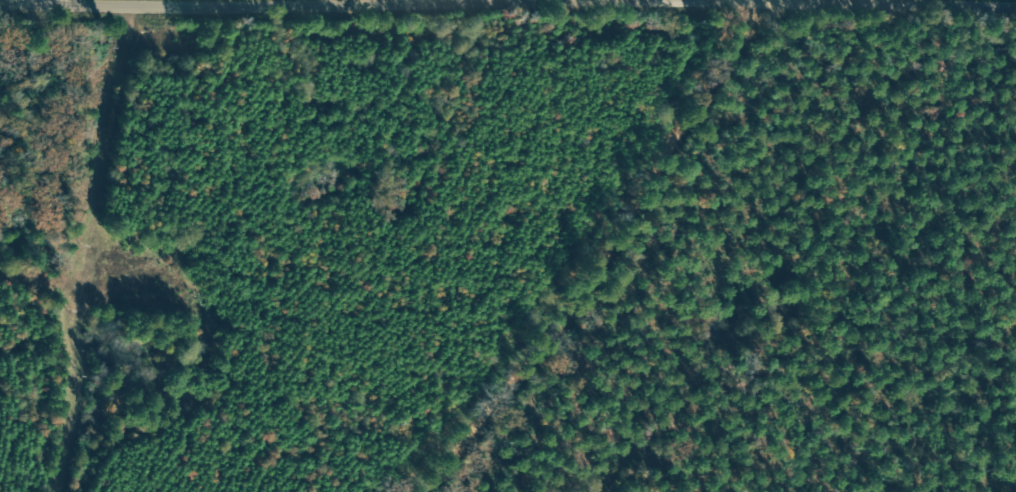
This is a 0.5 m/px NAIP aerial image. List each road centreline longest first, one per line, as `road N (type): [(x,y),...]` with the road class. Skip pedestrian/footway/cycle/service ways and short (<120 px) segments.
road 1 (residential): [(0,18),(730,18),(1015,8)]
road 2 (residential): [(438,491),(720,104),(730,18)]

